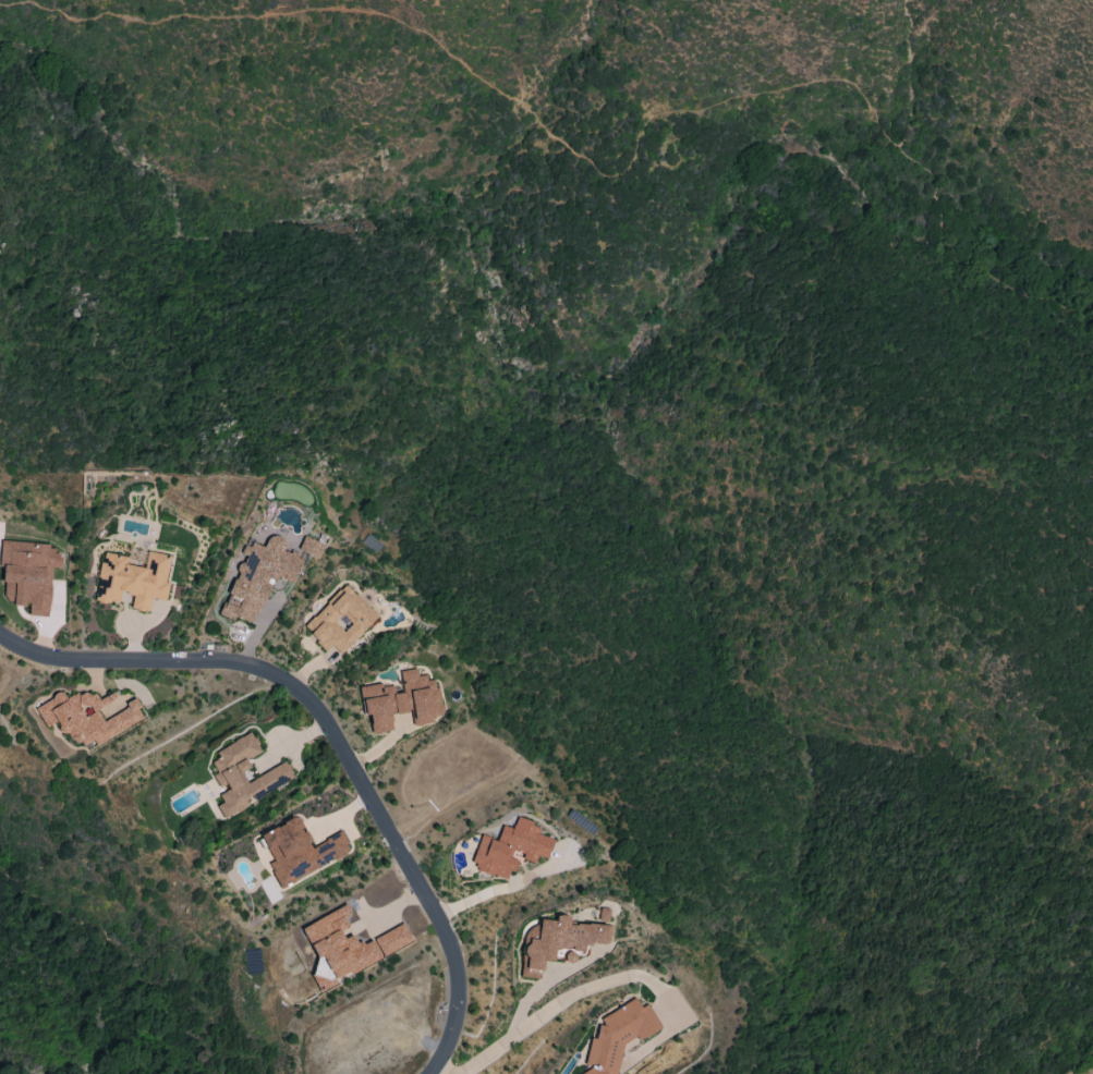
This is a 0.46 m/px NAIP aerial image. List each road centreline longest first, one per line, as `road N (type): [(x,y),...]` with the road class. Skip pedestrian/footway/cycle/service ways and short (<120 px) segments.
road 1 (residential): [(431,1073),(460,1023),(458,941),(307,692),(256,663),(56,656),(0,628)]

